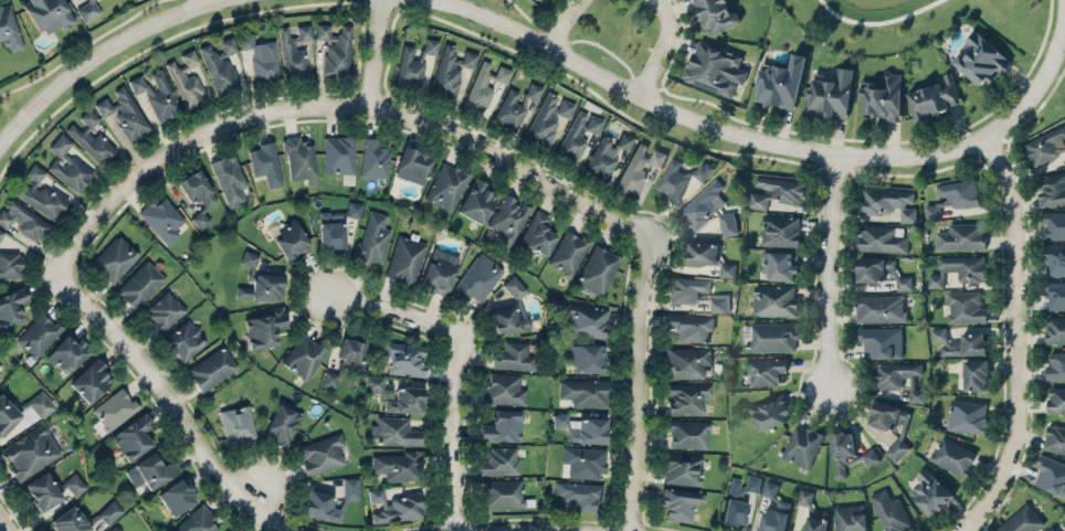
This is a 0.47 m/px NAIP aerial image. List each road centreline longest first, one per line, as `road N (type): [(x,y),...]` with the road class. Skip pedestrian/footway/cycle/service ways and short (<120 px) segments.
road 1 (tertiary): [(1064,21),(1040,85),(993,135),(928,155),(842,157),(727,131),(467,0)]
road 2 (residential): [(50,275),(158,144),(229,114),(293,103),(367,106),(453,125),(651,223)]
road 3 (residential): [(962,530),(993,495),(1021,417),(1024,197),(993,135)]
road 4 (residential): [(50,275),(158,376),(232,489),(296,530)]
road 5 (residential): [(651,223),(626,530)]
road 6 (tertiary): [(210,0),(89,41),(0,134)]
road 7 (residential): [(842,157),(829,277),(832,383)]
road 8 (residential): [(461,328),(461,530)]
road 9 (residential): [(455,530),(609,530)]
road 10 (residential): [(318,275),(461,328)]

